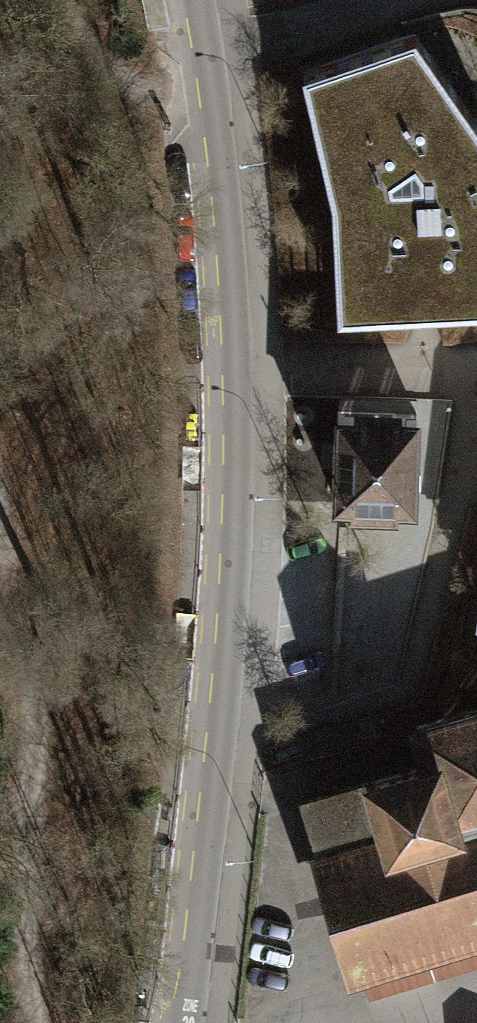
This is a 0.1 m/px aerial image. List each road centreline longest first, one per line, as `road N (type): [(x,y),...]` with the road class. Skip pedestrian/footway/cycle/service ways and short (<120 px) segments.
road 1 (residential): [(178,1022),(211,758),(229,406),(222,239),(191,0)]
road 2 (track): [(38,1022),(30,980),(32,648),(0,520)]
road 3 (track): [(47,0),(132,91),(204,88)]

